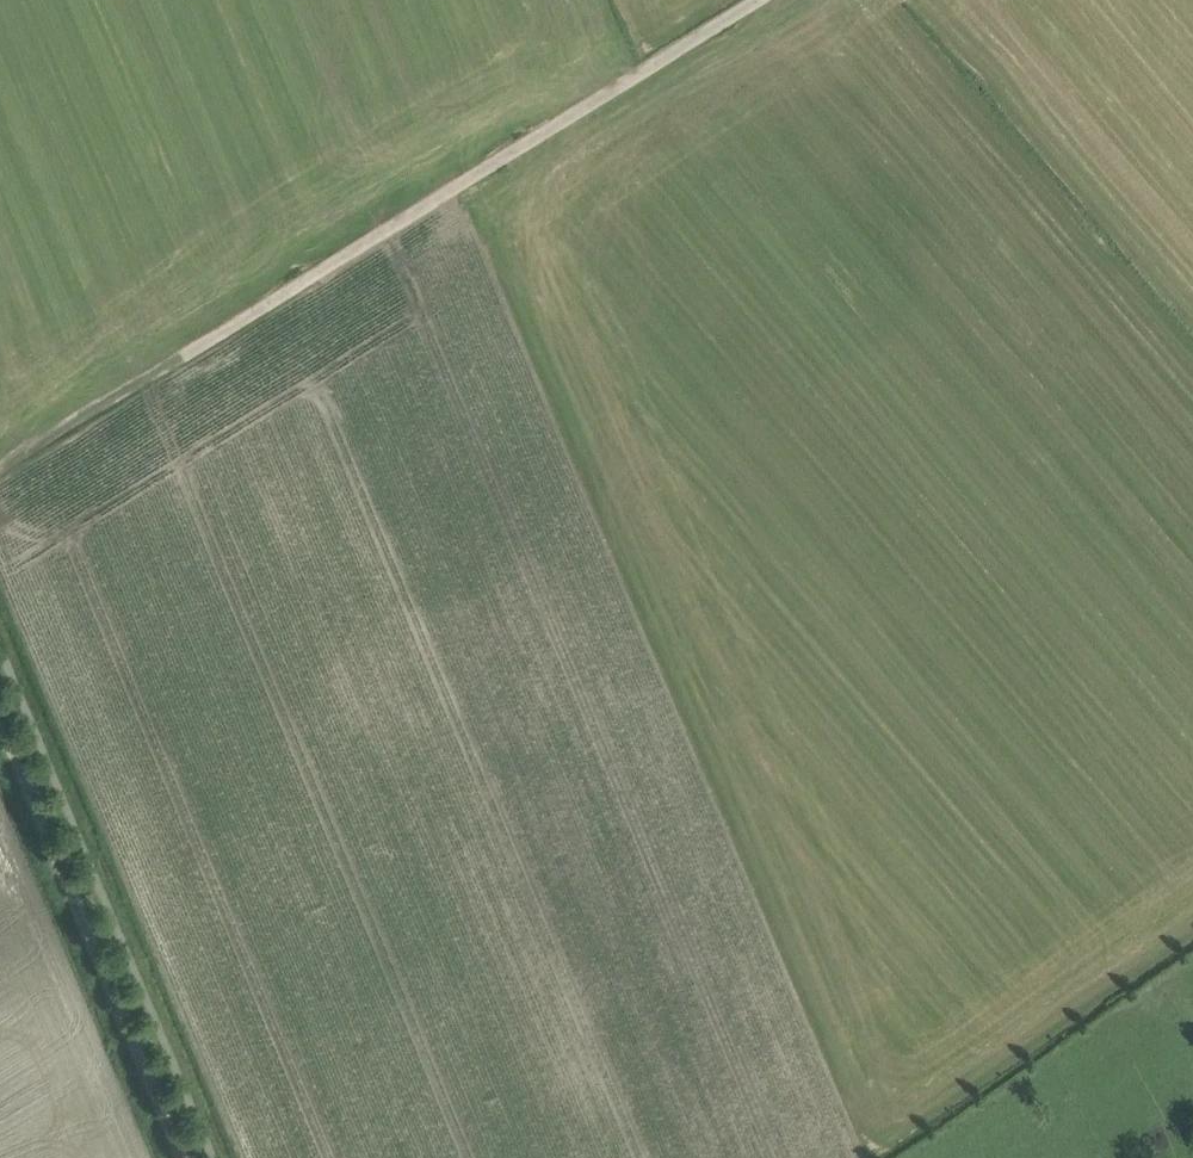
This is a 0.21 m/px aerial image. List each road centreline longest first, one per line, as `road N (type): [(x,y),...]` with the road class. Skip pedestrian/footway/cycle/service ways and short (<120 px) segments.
road 1 (track): [(205,346),(760,0)]
road 2 (track): [(182,1157),(0,734)]

